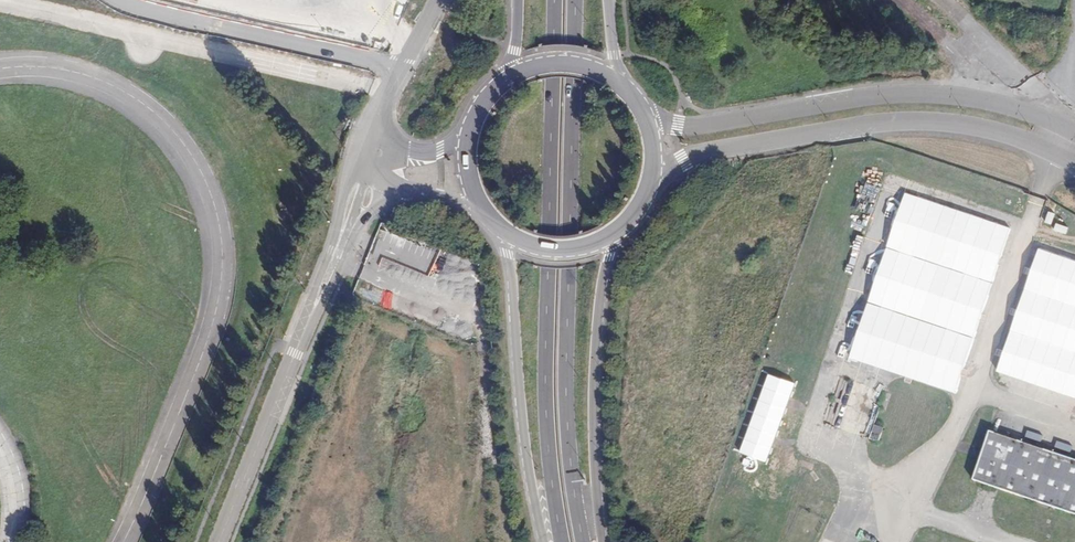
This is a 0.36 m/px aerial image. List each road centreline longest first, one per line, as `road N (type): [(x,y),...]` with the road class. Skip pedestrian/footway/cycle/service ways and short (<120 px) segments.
road 1 (secondary): [(583,541),(566,392),(576,0)]
road 2 (secondary): [(553,0),(544,376),(562,541)]
road 3 (unclassified): [(1074,131),(1021,107),(926,93),(718,124),(678,126),(640,108)]
road 4 (unclassified): [(653,175),(683,159),(892,122),(1002,135),(1074,169)]
road 5 (residential): [(343,238),(218,541)]
road 6 (secondary): [(500,235),(543,541)]
road 7 (secondary): [(601,541),(594,380),(603,280),(617,235)]
road 8 (secondary): [(500,235),(559,255),(617,235)]
road 9 (secondary): [(624,89),(569,64),(509,77)]

